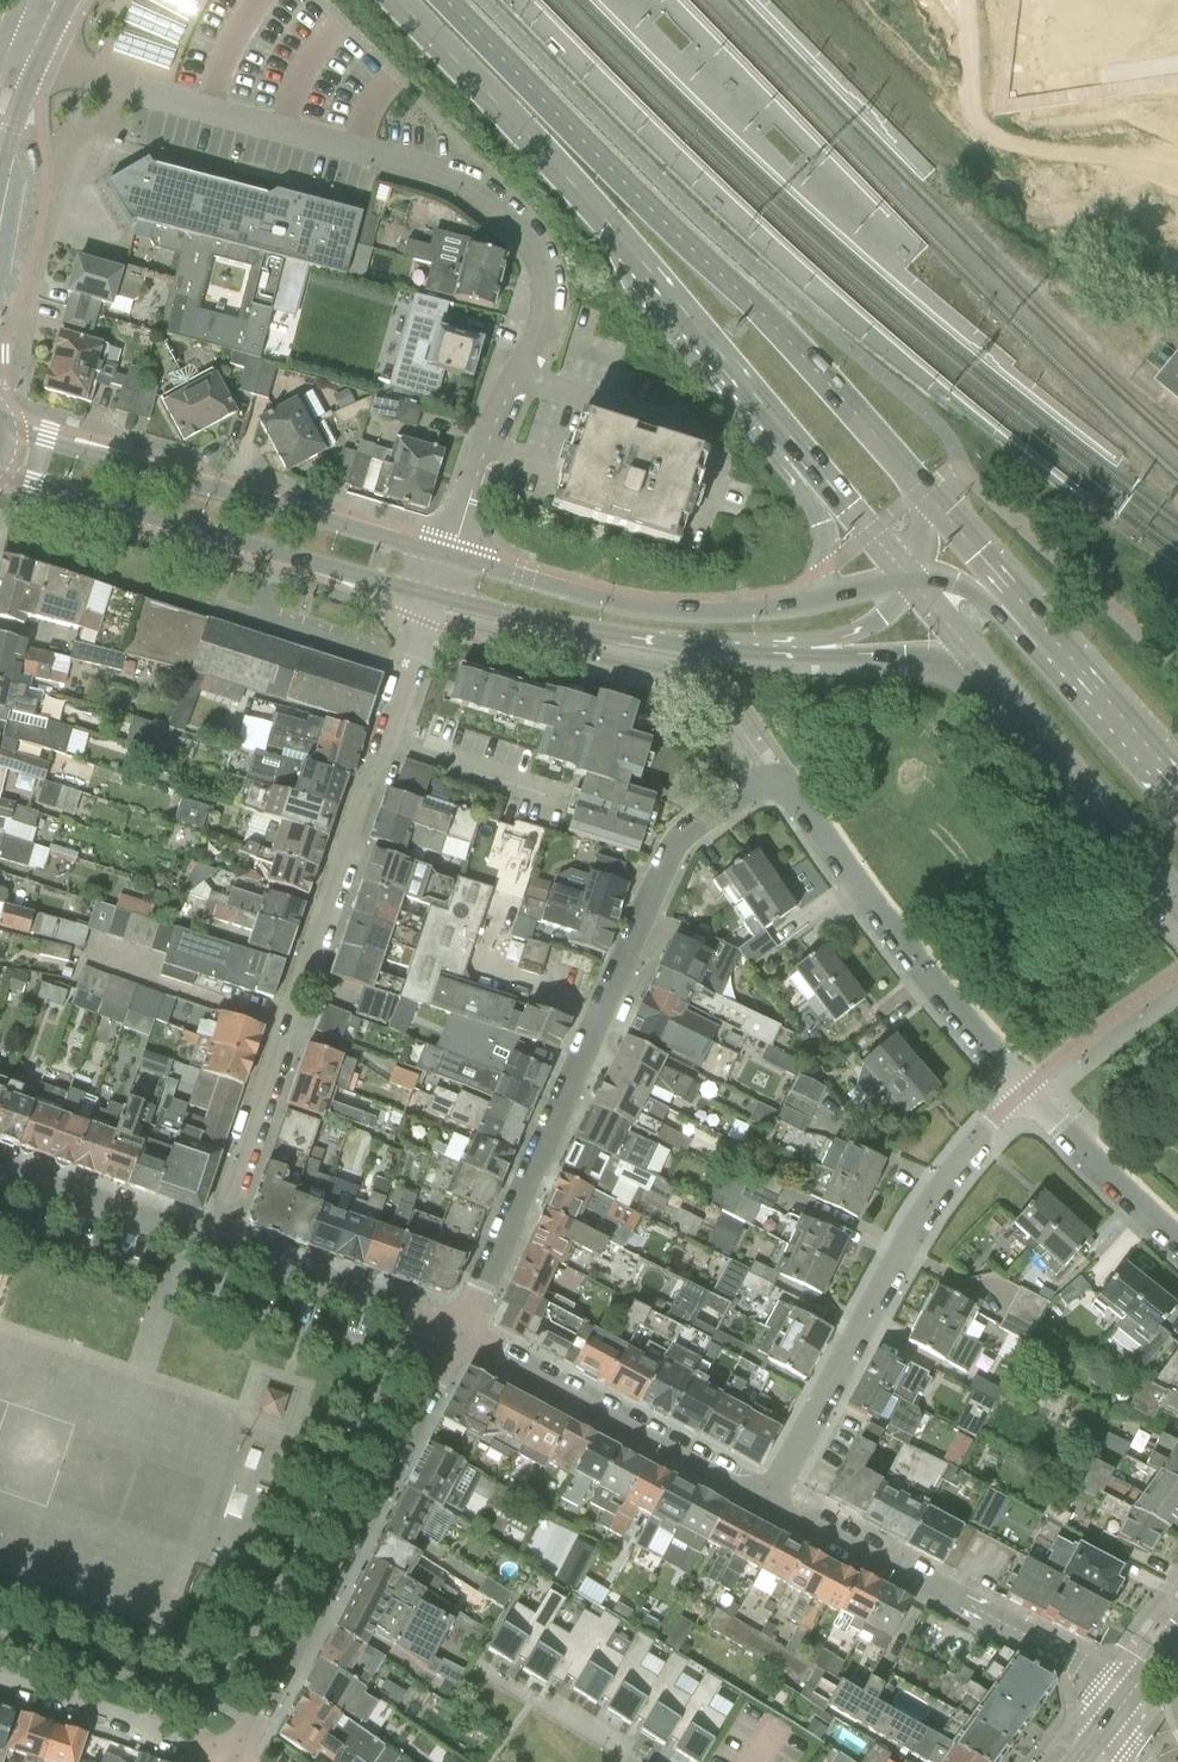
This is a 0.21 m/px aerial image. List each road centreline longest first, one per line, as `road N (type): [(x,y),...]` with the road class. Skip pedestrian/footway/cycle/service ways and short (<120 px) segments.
road 1 (residential): [(448,557),(548,313),(550,287),(530,234),(508,208),(450,174),(39,59)]
road 2 (residential): [(433,596),(212,1244)]
road 3 (secondary): [(922,491),(448,0)]
road 4 (residential): [(465,1340),(679,853),(708,816),(773,782)]
road 5 (secondary): [(394,0),(615,230),(798,447)]
road 6 (residential): [(226,1761),(465,1340)]
road 7 (residential): [(769,1500),(907,1243),(957,1167),(1022,1091)]
road 8 (tertiary): [(448,557),(3,429)]
road 9 (tertiary): [(0,474),(433,596)]
road 10 (residential): [(769,1500),(1128,1695)]
road 11 (residential): [(1022,1091),(913,965),(790,788),(773,782)]
road 12 (tertiary): [(433,596),(647,640),(794,648)]
road 13 (tertiary): [(802,605),(650,610),(448,557)]
road 14 (residential): [(769,1500),(465,1340)]
road 15 (secondary): [(984,666),(1177,899)]
road 16 (residential): [(465,1340),(212,1244)]
road 17 (residential): [(0,1685),(226,1761)]
road 18 (residential): [(212,1244),(0,1166)]
road 19 (residential): [(1177,1243),(1022,1091)]
road 20 (secondary): [(1056,641),(922,491)]
road 21 (secondary): [(794,648),(984,666)]
road 22 (secondary): [(1177,783),(1056,641)]
road 23 (secondary): [(798,447),(910,582)]
road 24 (secondary): [(798,447),(821,535),(819,565),(802,605)]
road 25 (tertiary): [(1056,641),(960,584),(910,582)]
road 26 (tertiary): [(794,648),(863,628),(910,582)]
road 27 (tertiary): [(0,181),(39,59)]

